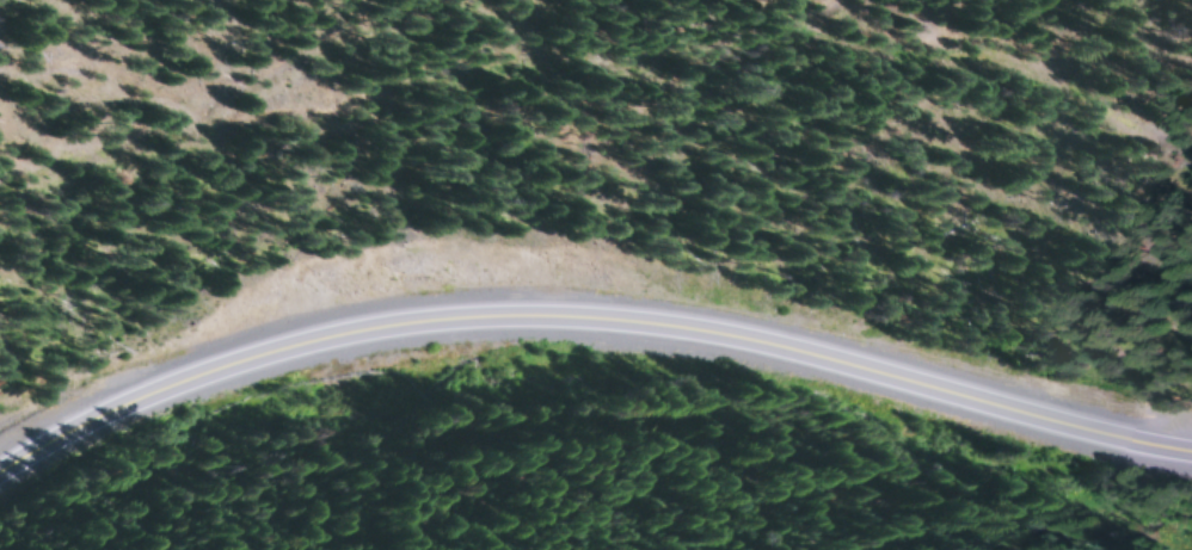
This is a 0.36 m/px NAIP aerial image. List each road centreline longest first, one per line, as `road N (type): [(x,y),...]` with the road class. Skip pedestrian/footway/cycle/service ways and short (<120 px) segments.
road 1 (primary): [(1191,444),(997,407),(703,333),(511,317),(369,332),(225,365),(53,440),(0,483)]
road 2 (track): [(1191,152),(1100,152),(666,116),(524,49),(318,123),(0,197)]

